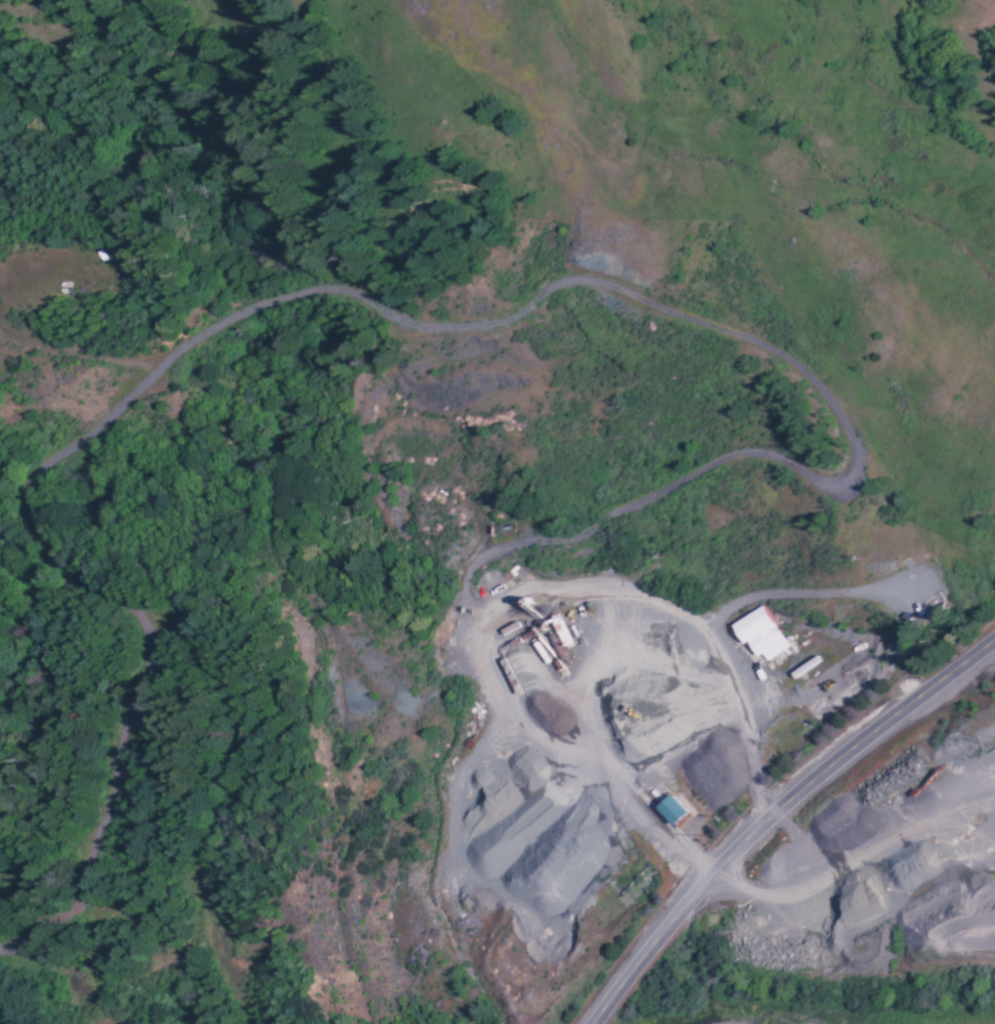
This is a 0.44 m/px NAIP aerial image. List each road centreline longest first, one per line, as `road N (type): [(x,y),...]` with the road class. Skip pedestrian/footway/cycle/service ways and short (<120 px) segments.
road 1 (secondary): [(704,879),(994,640)]
road 2 (secondary): [(597,1023),(704,879)]

